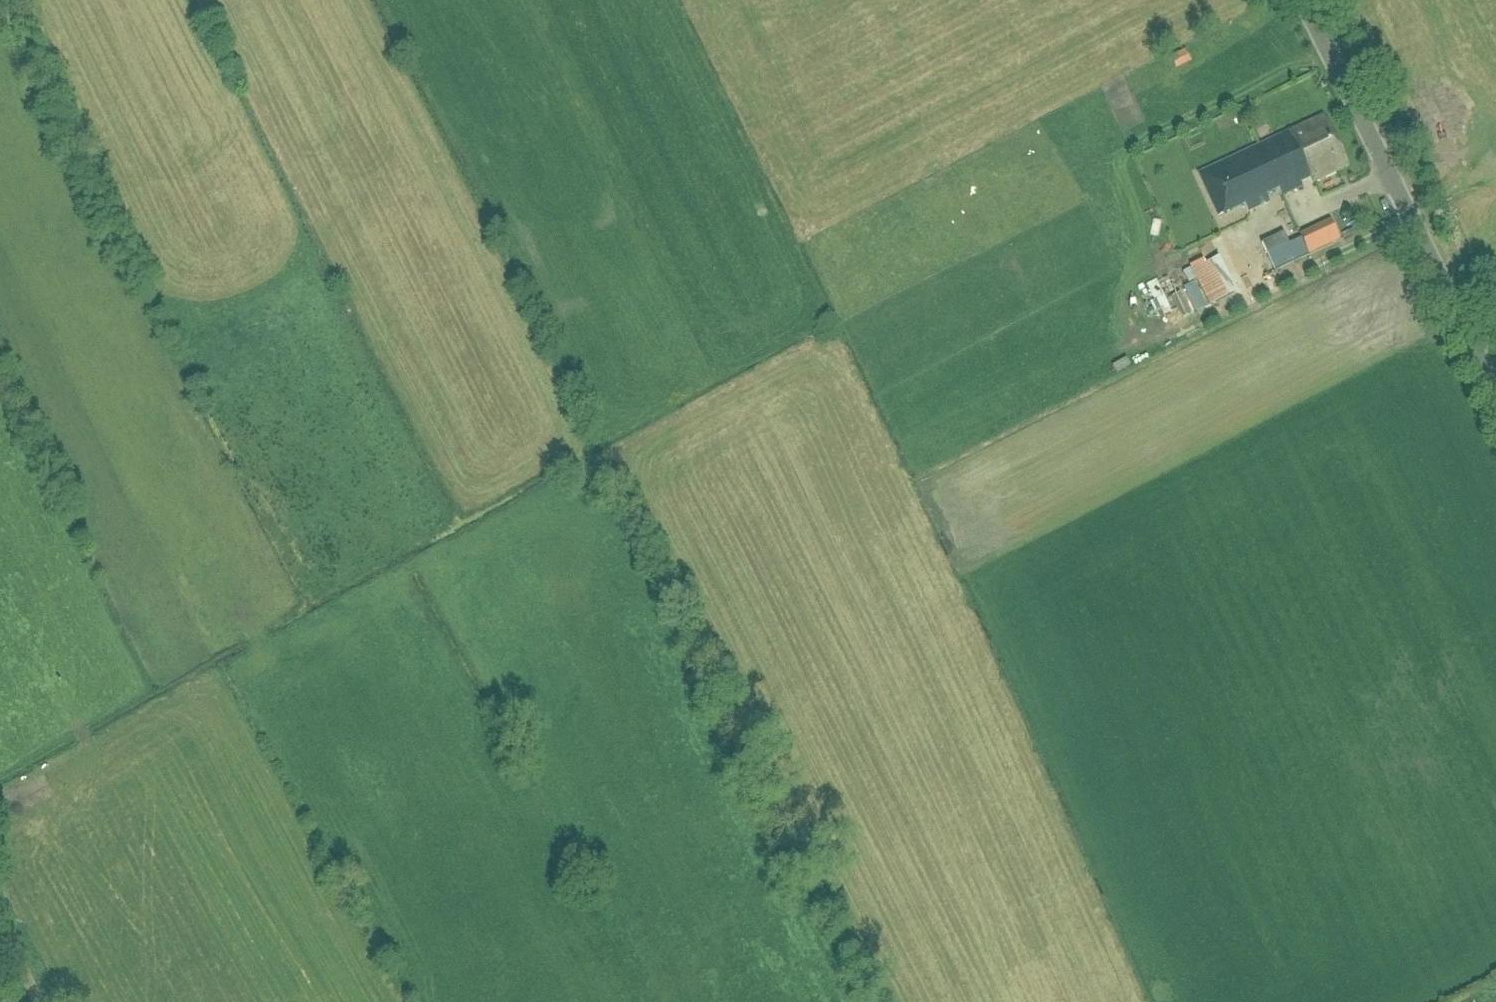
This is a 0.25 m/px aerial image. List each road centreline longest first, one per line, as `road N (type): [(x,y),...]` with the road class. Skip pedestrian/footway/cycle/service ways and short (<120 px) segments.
road 1 (unclassified): [(1495,396),(1302,0)]

